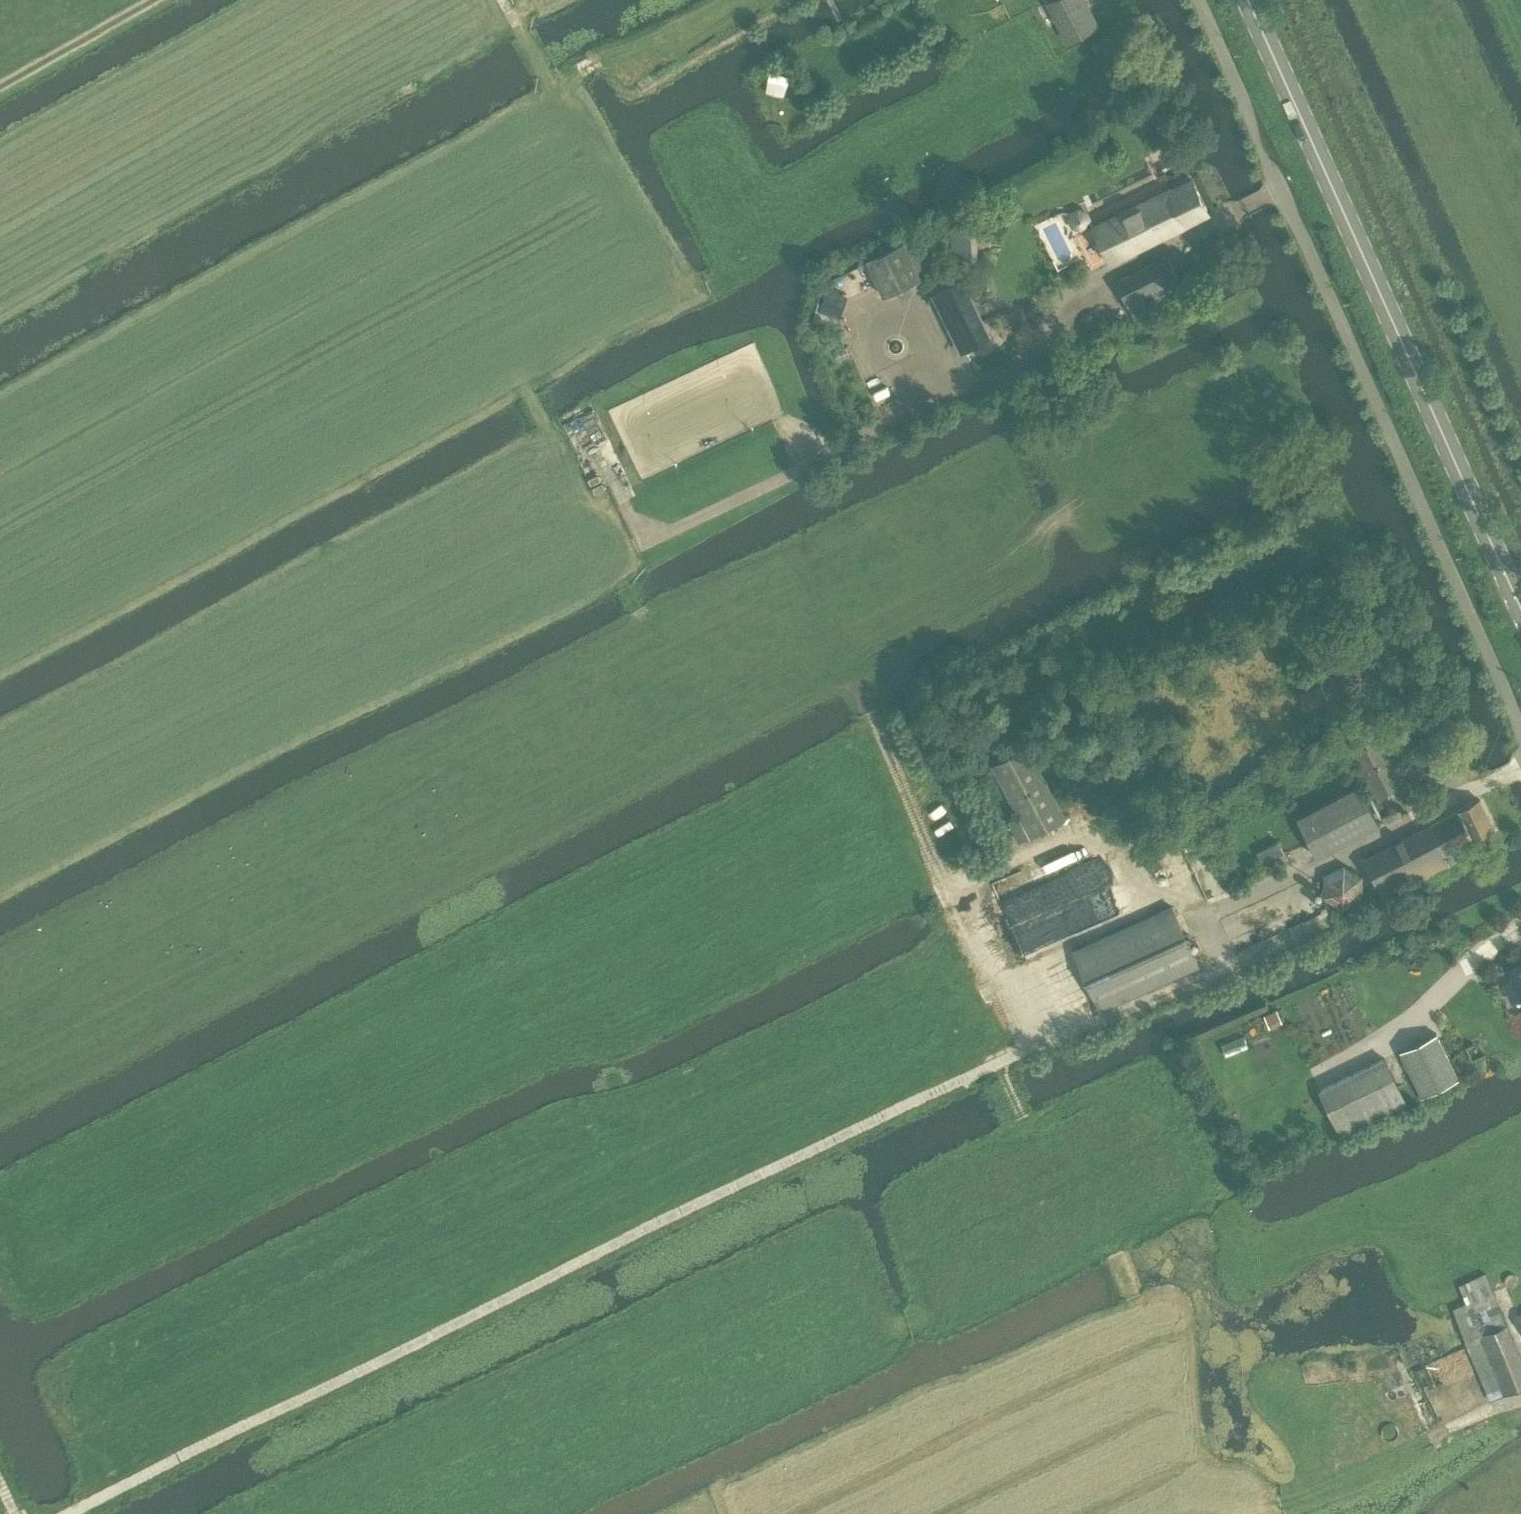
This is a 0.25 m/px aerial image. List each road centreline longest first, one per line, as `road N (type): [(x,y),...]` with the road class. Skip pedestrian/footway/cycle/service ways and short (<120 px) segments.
road 1 (unclassified): [(1199,0),(1520,722)]
road 2 (secondary): [(1520,609),(1249,0)]
road 3 (track): [(502,0),(627,201)]
road 4 (track): [(154,0),(0,87)]

